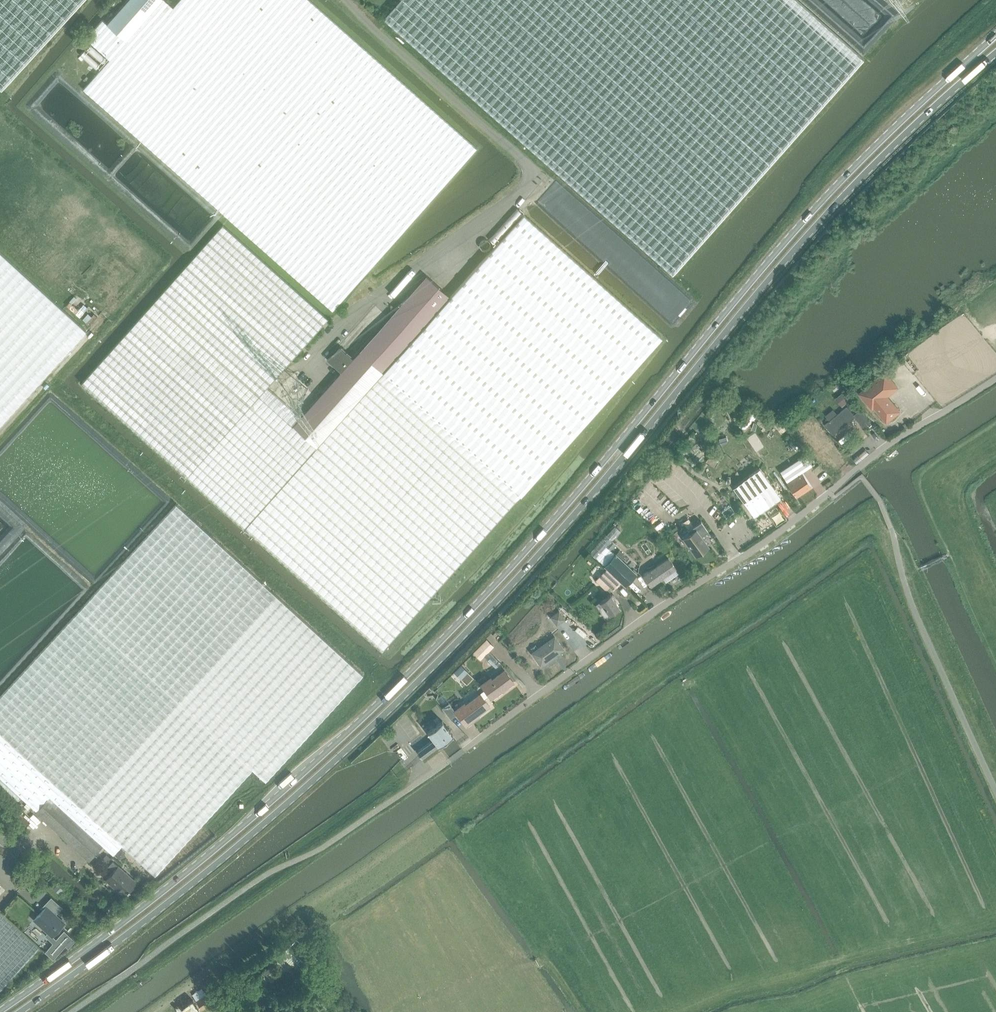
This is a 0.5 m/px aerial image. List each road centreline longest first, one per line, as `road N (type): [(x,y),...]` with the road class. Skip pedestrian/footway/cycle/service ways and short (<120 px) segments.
road 1 (primary): [(995,35),(835,187),(528,548),(400,682),(162,892),(0,1011)]
road 2 (primary): [(20,1011),(226,855),(408,691),(577,511),(843,196),(995,53)]
road 3 (unclassified): [(995,379),(865,462),(791,524),(647,614),(472,745)]

